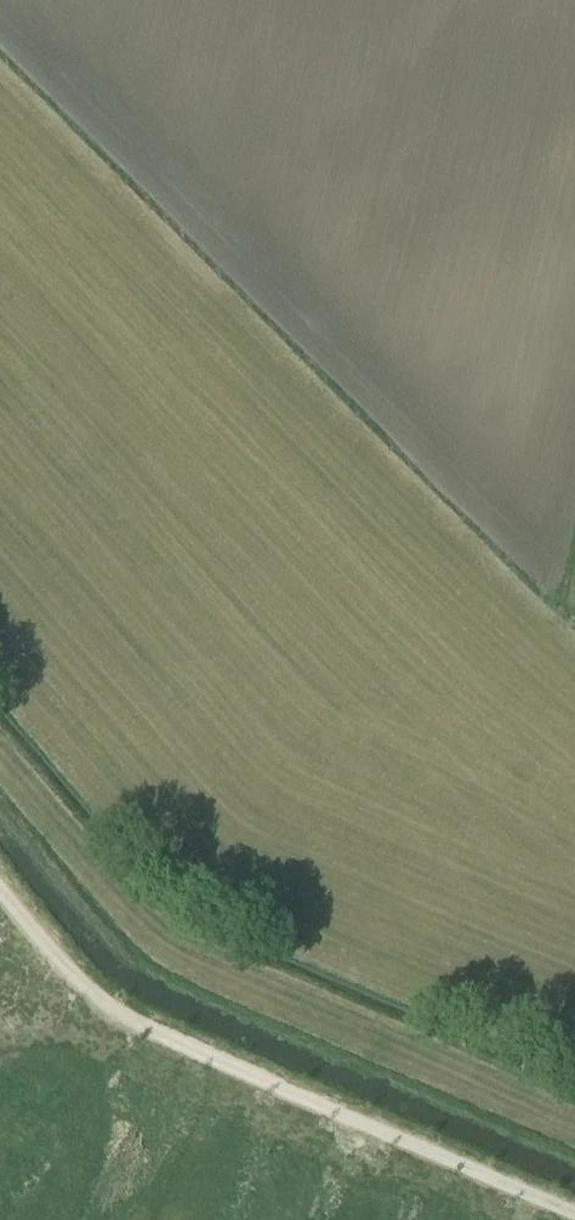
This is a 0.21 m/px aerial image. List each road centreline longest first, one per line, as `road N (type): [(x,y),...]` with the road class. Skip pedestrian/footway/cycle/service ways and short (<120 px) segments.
road 1 (unclassified): [(574,1217),(126,1027),(95,1004),(0,890)]

